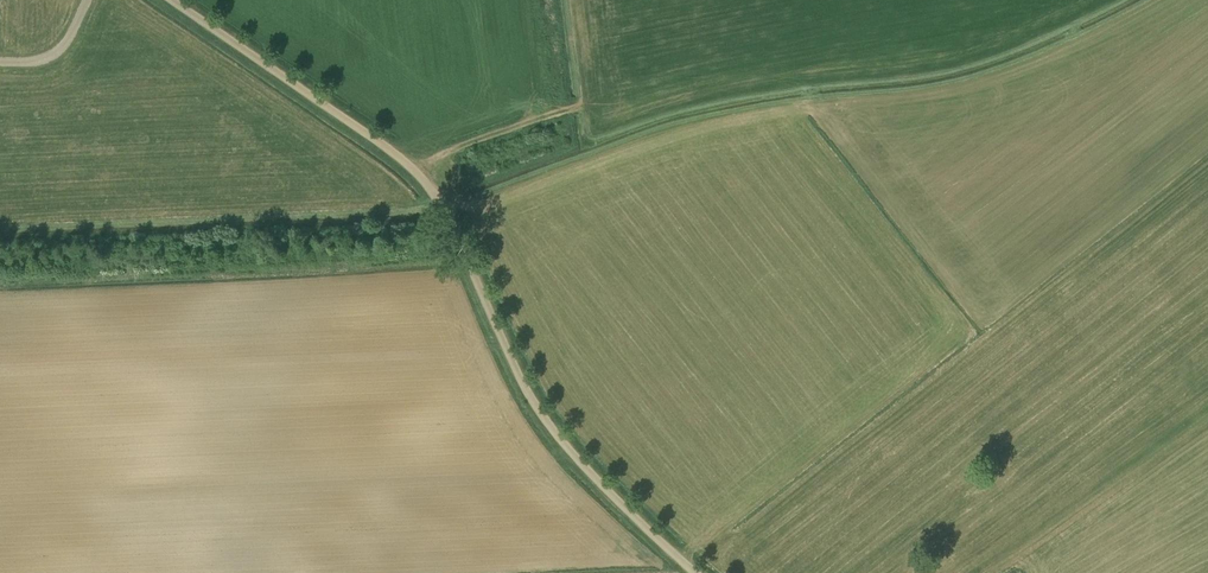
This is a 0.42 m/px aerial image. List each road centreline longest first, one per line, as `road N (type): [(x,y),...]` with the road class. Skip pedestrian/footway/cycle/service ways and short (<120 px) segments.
road 1 (unclassified): [(697,572),(620,506),(540,413),(449,219),(413,168),(175,0)]

